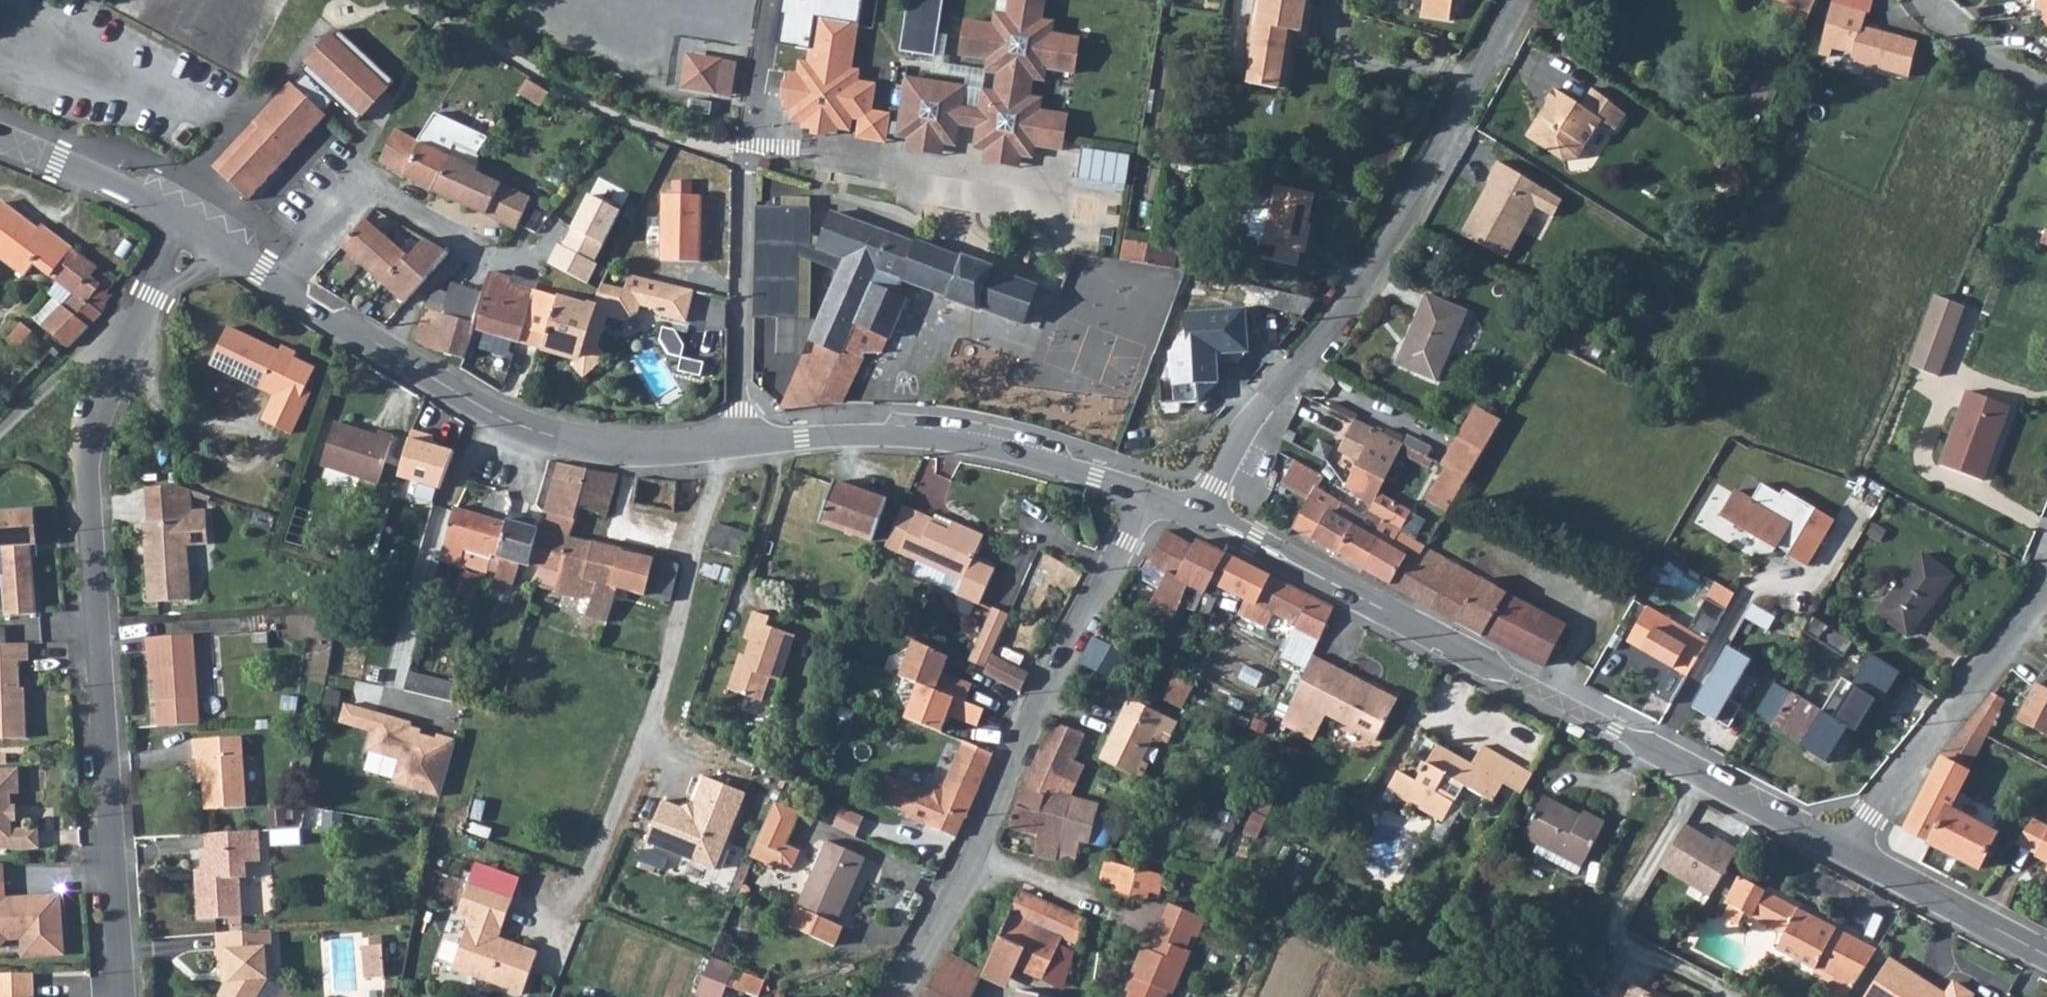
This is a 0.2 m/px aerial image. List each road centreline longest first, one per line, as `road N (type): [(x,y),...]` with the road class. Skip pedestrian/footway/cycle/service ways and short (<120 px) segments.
road 1 (tertiary): [(225,249),(389,353),(542,432),(651,451),(950,440),(1029,455),(1148,495)]
road 2 (tertiary): [(1198,514),(1849,849)]
road 3 (residential): [(164,287),(108,383),(89,490),(123,996)]
road 4 (residential): [(1198,514),(1252,417),(1382,259),(1530,0)]
road 5 (residential): [(892,996),(946,909),(1046,688),(1148,495)]
road 6 (residential): [(1849,849),(2046,595)]
road 7 (tertiary): [(1849,849),(2046,955)]
road 8 (tertiary): [(0,137),(179,224)]
road 9 (residential): [(2046,87),(1963,43),(1929,0)]

